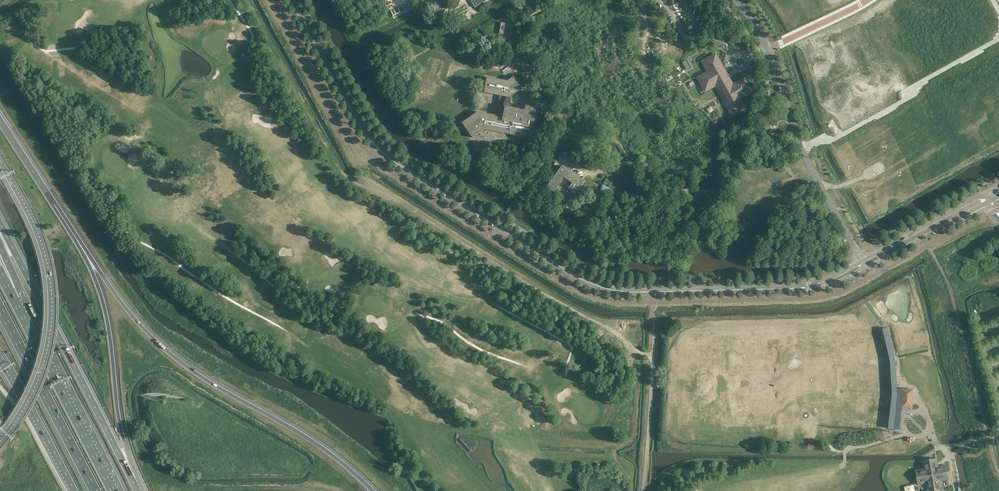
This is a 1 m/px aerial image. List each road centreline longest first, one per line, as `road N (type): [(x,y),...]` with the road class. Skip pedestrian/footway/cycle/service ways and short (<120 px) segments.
road 1 (tertiary): [(785,288),(626,291),(579,278),(378,148),(291,0)]
road 2 (motorway): [(374,490),(335,456),(180,362),(133,317),(81,247)]
road 3 (motorway): [(0,160),(39,236),(52,320),(36,387),(0,441)]
road 4 (motorway): [(135,480),(0,229)]
road 5 (motorway): [(135,480),(106,311),(81,247)]
road 6 (tertiary): [(862,260),(801,149),(767,49)]
road 7 (motorway): [(113,490),(14,298)]
road 8 (motorway): [(0,304),(98,490)]
road 9 (motorway): [(0,358),(79,490)]
road 10 (motorway): [(81,247),(0,120)]
road 11 (tertiary): [(985,192),(862,260)]
road 12 (tertiary): [(867,267),(986,203)]

